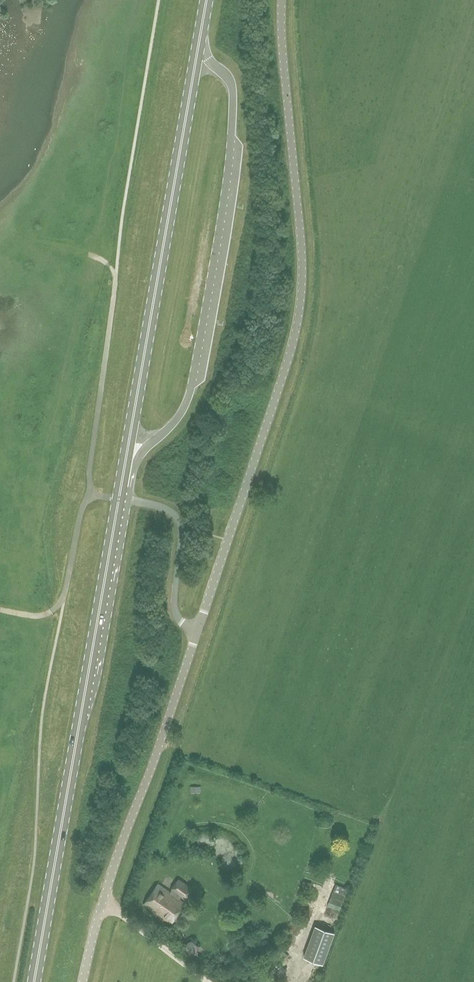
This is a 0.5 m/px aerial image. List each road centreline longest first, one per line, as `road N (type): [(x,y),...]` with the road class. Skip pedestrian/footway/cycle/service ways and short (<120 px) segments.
road 1 (unclassified): [(196,632),(303,325),(307,258),(283,0)]
road 2 (primary): [(119,498),(208,0)]
road 3 (primary): [(33,981),(119,498)]
road 4 (unclassified): [(103,900),(196,632)]
road 5 (unclassified): [(119,498),(178,517),(173,606),(196,632)]
road 6 (unclassified): [(103,900),(211,981)]

